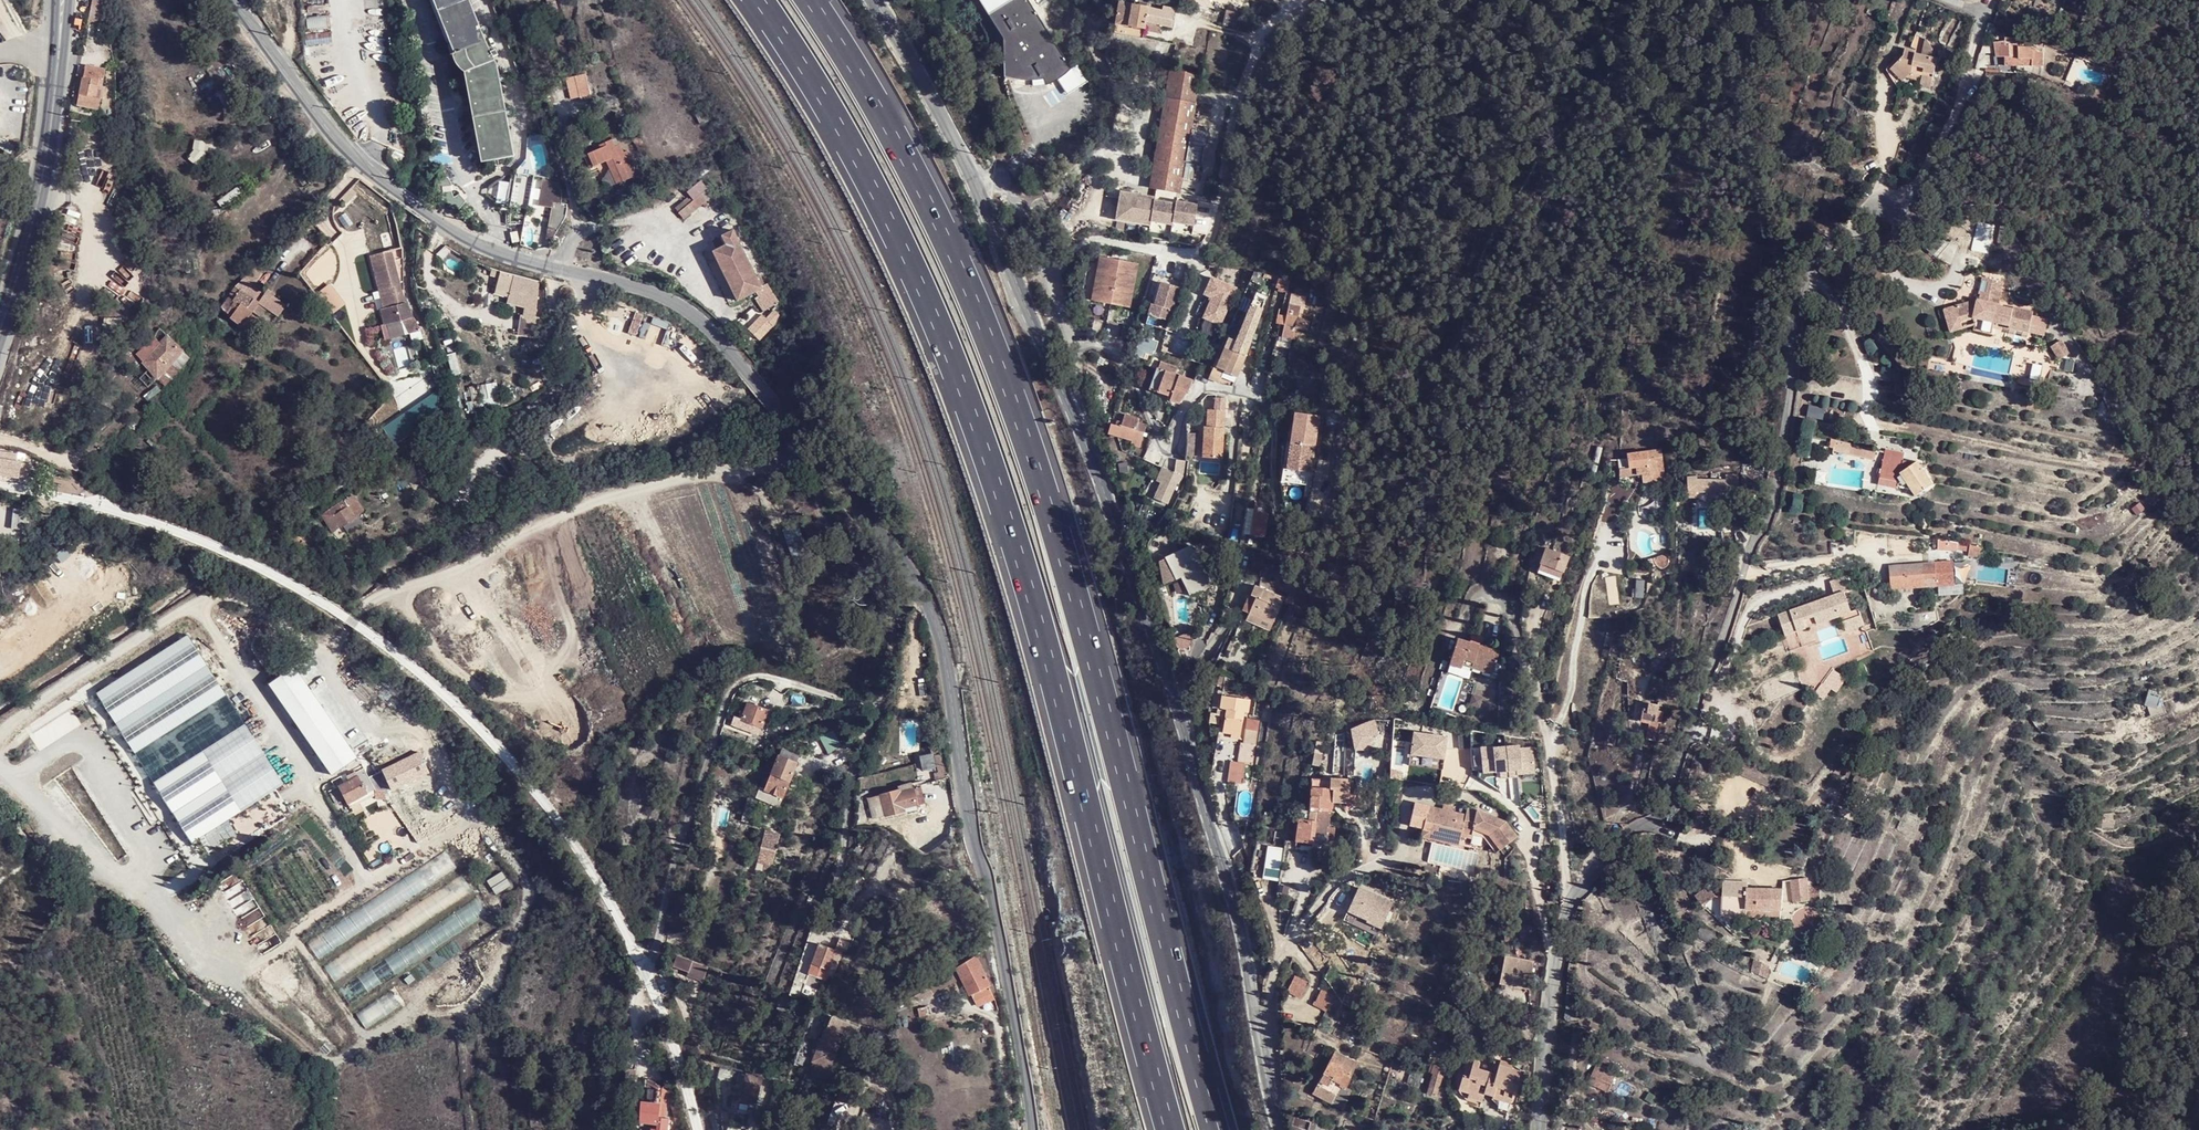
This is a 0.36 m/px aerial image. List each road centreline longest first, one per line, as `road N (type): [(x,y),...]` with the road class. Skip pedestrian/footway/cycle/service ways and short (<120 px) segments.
road 1 (residential): [(1952,0),(1983,18),(1931,168),(1919,189),(1847,224),(1813,272),(1797,314),(1770,512),(1663,807),(1600,851),(1571,906),(1547,1015),(1538,1129)]
road 2 (motorway): [(760,0),(851,147),(911,265),(988,462),(1057,690),(1167,1129)]
road 3 (motorway): [(1215,1129),(1029,447),(921,184),(809,0)]
road 4 (tertiary): [(231,0),(350,153),(432,216),(526,263),(647,288),(702,320),(852,493),(926,599)]
road 5 (residential): [(1285,1129),(1190,709),(1079,435)]
road 6 (residential): [(641,1064),(633,1006),(651,972),(681,839),(730,689),(767,677),(881,707),(901,619),(926,599)]
road 7 (tertiary): [(926,599),(950,679),(966,821),(989,889),(1030,1129)]
road 8 (residential): [(1059,293),(1065,264),(1087,241),(1201,251),(1238,95),(1270,26),(1298,0)]
road 9 (track): [(2198,825),(2117,1094),(2084,1129)]
road 10 (residential): [(1071,342),(1094,342),(1125,361),(1161,447),(1172,446),(1182,416),(1205,391),(1259,398)]
road 11 (secondary): [(59,51),(40,195),(0,323)]
road 12 (residential): [(1079,435),(972,182)]
road 13 (residential): [(972,182),(872,0)]
road 14 (residential): [(1059,293),(1028,216),(993,177),(972,182)]

